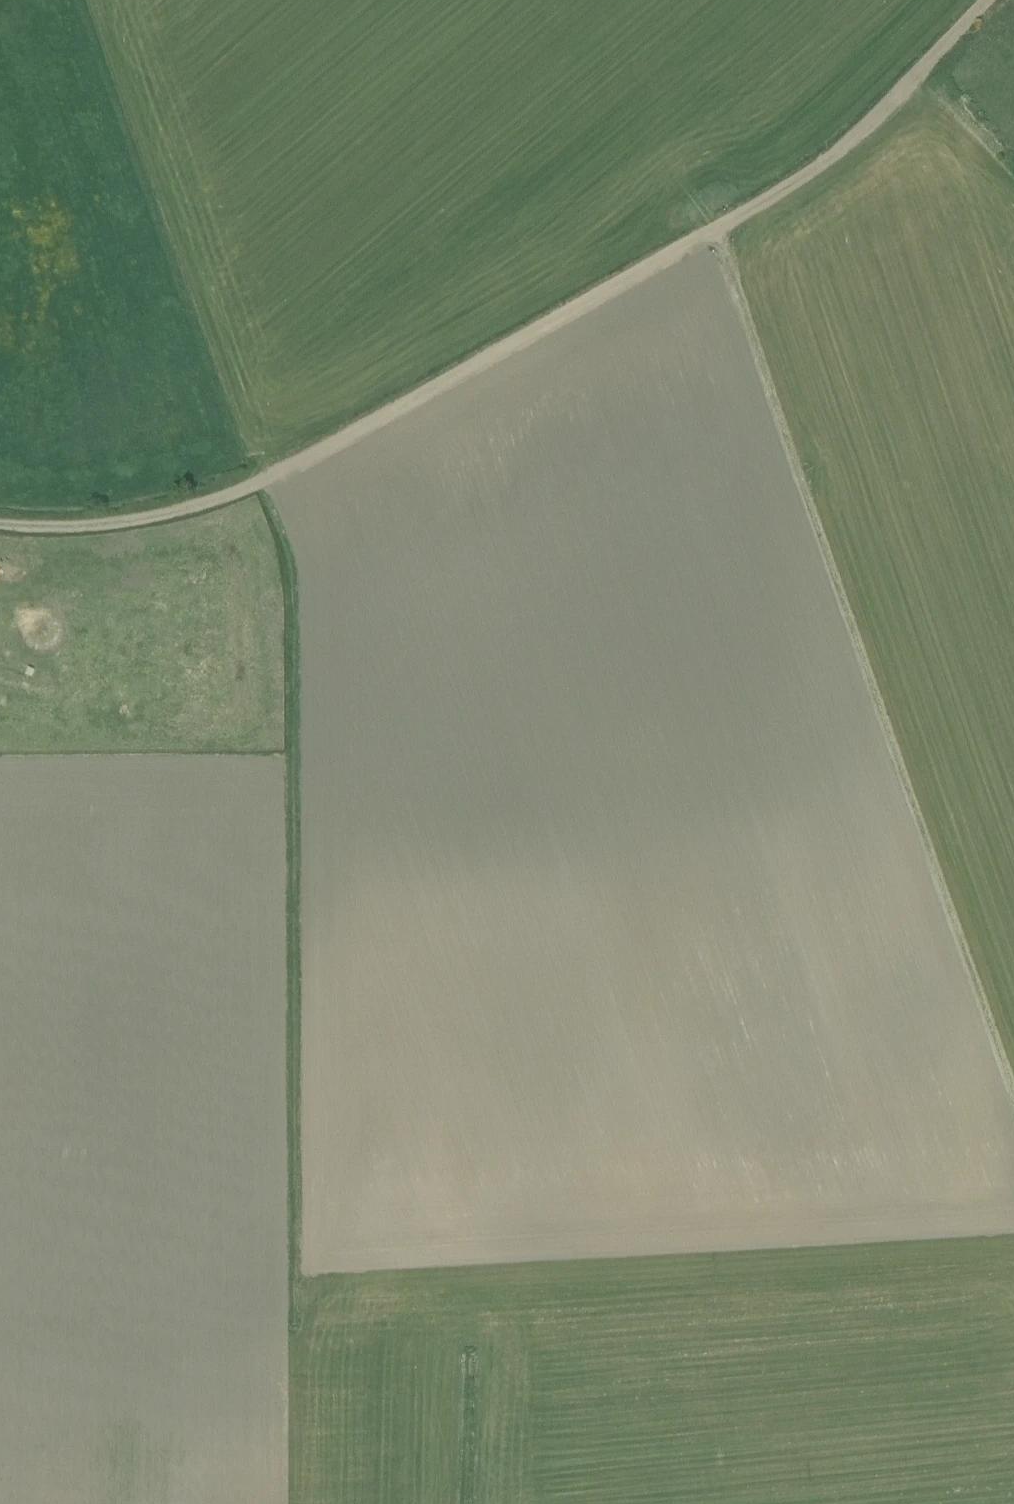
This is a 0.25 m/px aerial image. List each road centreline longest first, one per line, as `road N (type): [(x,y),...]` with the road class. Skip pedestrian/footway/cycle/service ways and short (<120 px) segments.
road 1 (track): [(0,528),(120,525),(276,475),(807,178),(994,0)]
road 2 (track): [(1013,1100),(716,231)]

